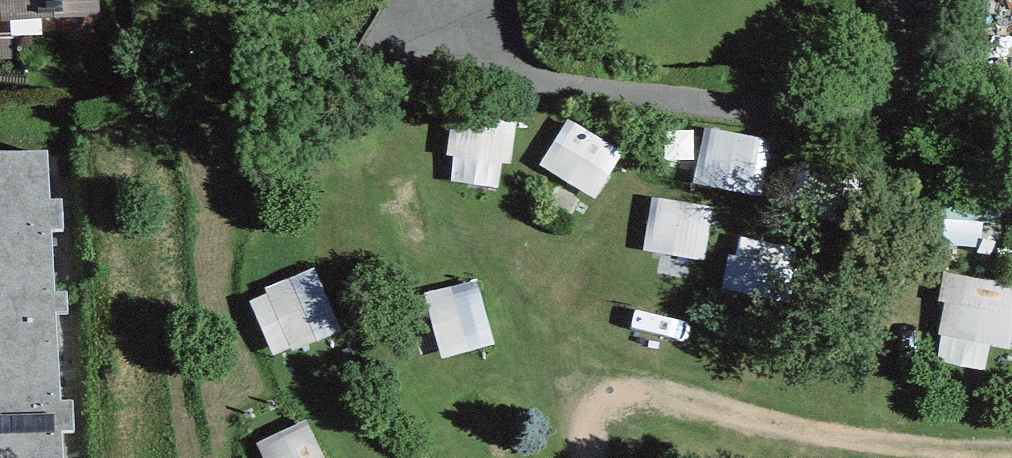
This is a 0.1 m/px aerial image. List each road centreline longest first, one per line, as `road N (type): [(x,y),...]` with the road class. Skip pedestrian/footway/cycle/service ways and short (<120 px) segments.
road 1 (residential): [(1011,134),(482,76)]

